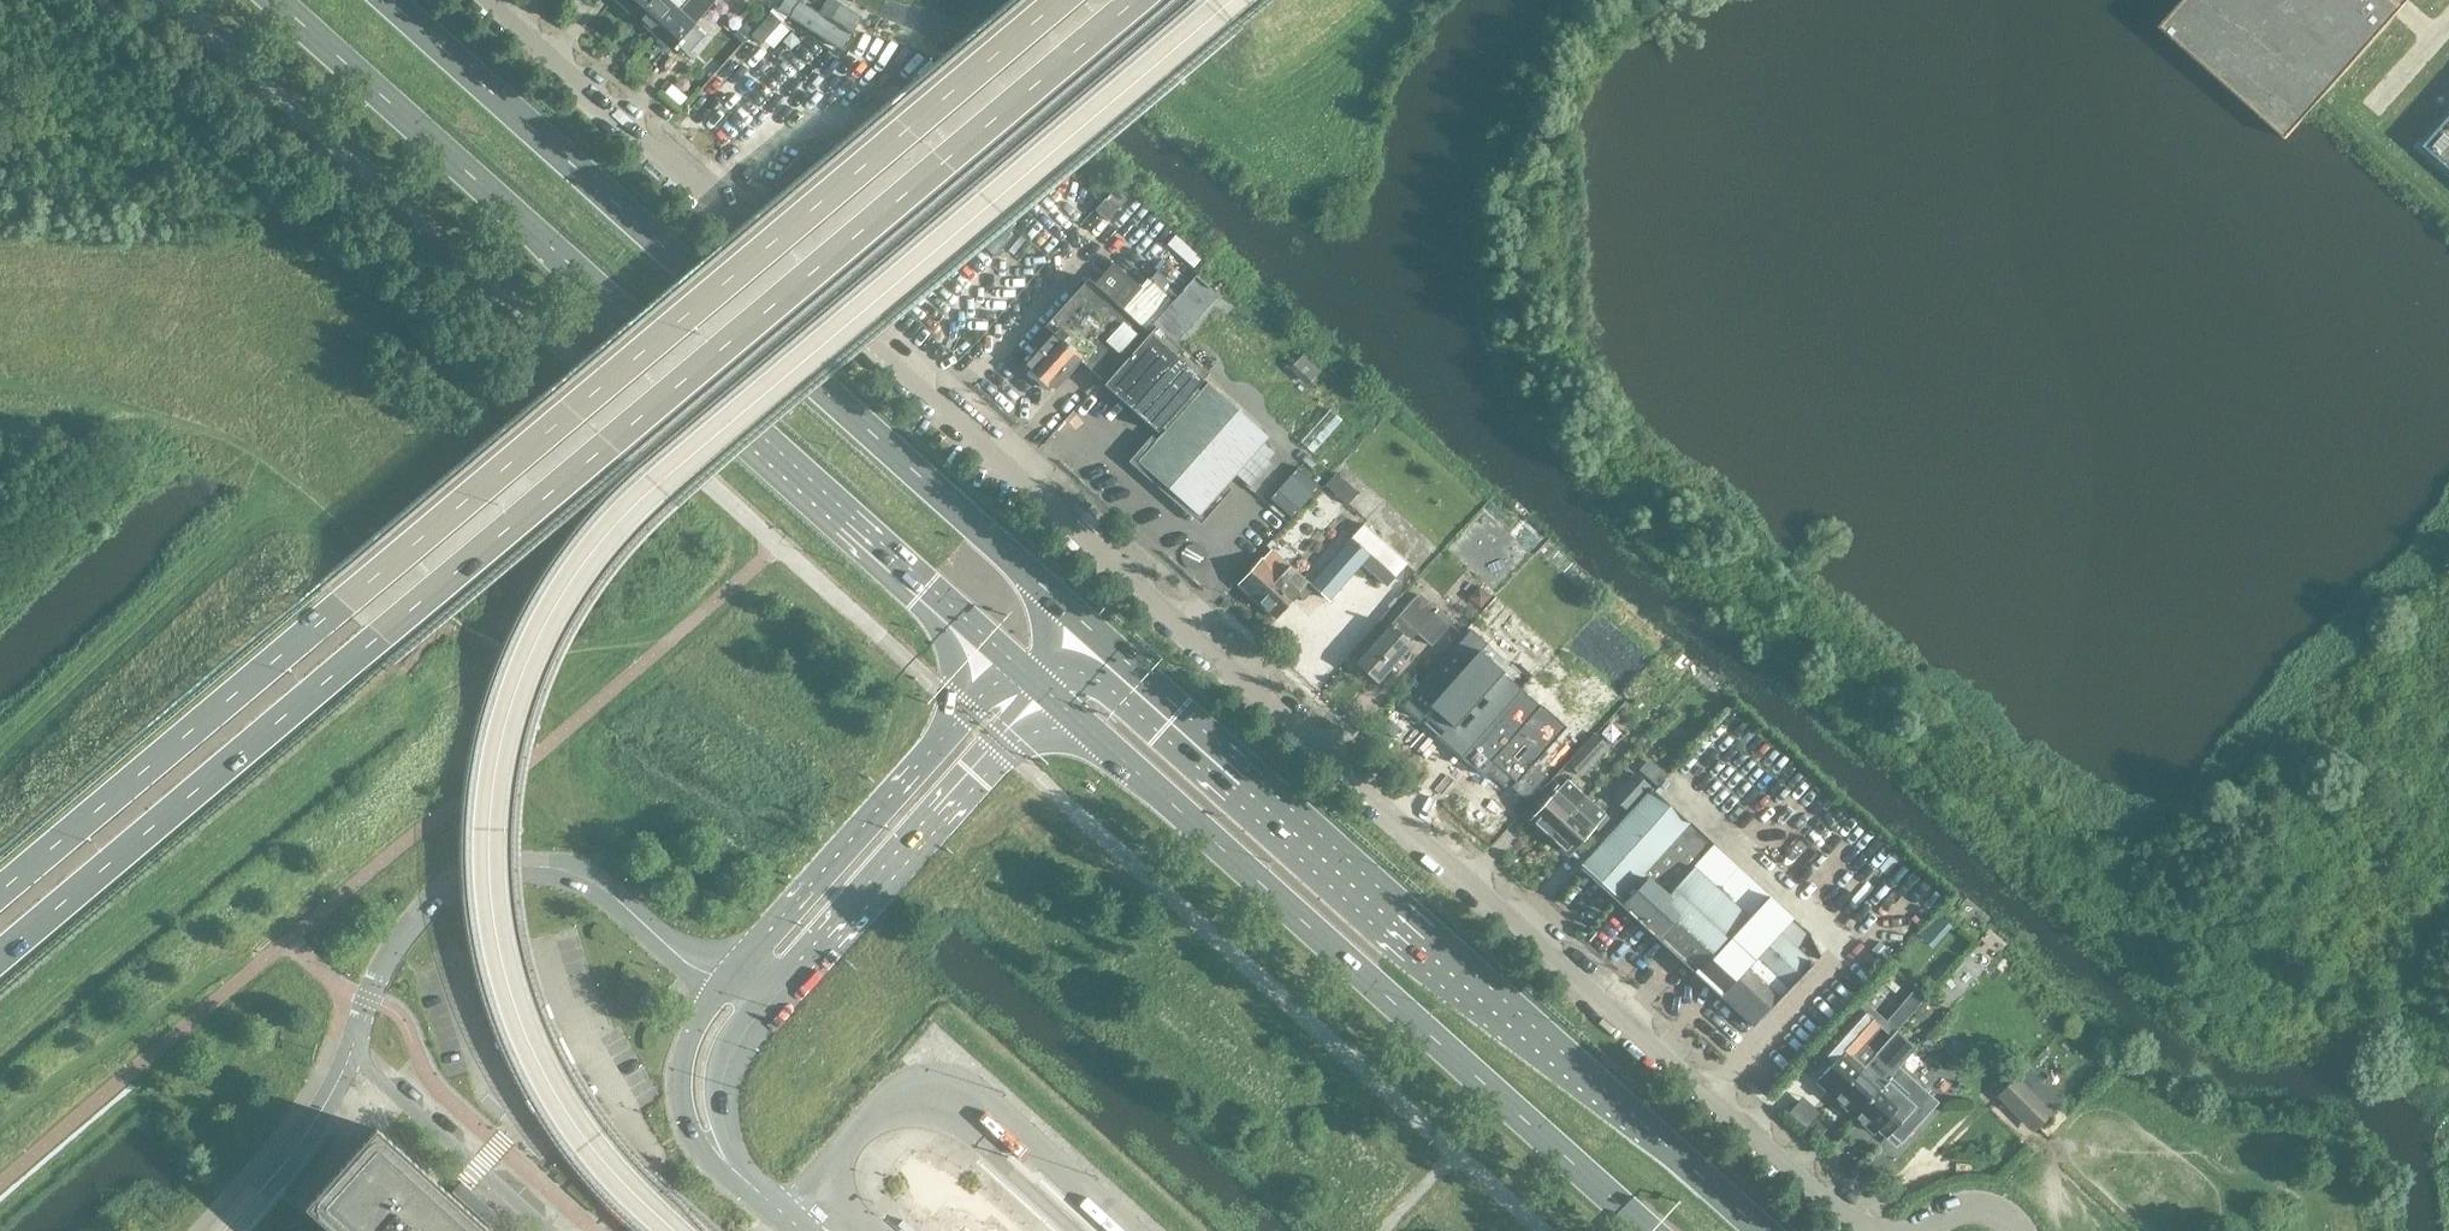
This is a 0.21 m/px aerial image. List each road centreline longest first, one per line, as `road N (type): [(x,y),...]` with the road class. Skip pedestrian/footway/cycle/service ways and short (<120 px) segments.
road 1 (unclassified): [(1853,1230),(491,0)]
road 2 (trunk): [(0,964),(1136,0)]
road 3 (trunk): [(1056,0),(0,894)]
road 4 (trunk): [(278,0),(1016,664)]
road 5 (trunk): [(1084,627),(391,0)]
road 6 (trunk): [(1765,1230),(1084,627)]
road 7 (trunk): [(1053,697),(1645,1230)]
road 8 (unclassified): [(1016,664),(721,983)]
road 9 (unclassified): [(761,1013),(1053,697)]
road 10 (unclassified): [(721,983),(687,1049),(679,1095),(702,1153),(787,1222)]
road 11 (unclassified): [(547,1230),(368,1060),(356,1035)]
road 12 (unclassified): [(356,1035),(405,925),(445,887),(487,870),(535,865)]
road 13 (unclassified): [(223,1230),(316,1120),(356,1035)]
road 14 (unclassified): [(787,1222),(735,1152),(724,1111),(727,1065),(761,1013)]
road 15 (unclassified): [(721,983),(598,880),(535,865)]

